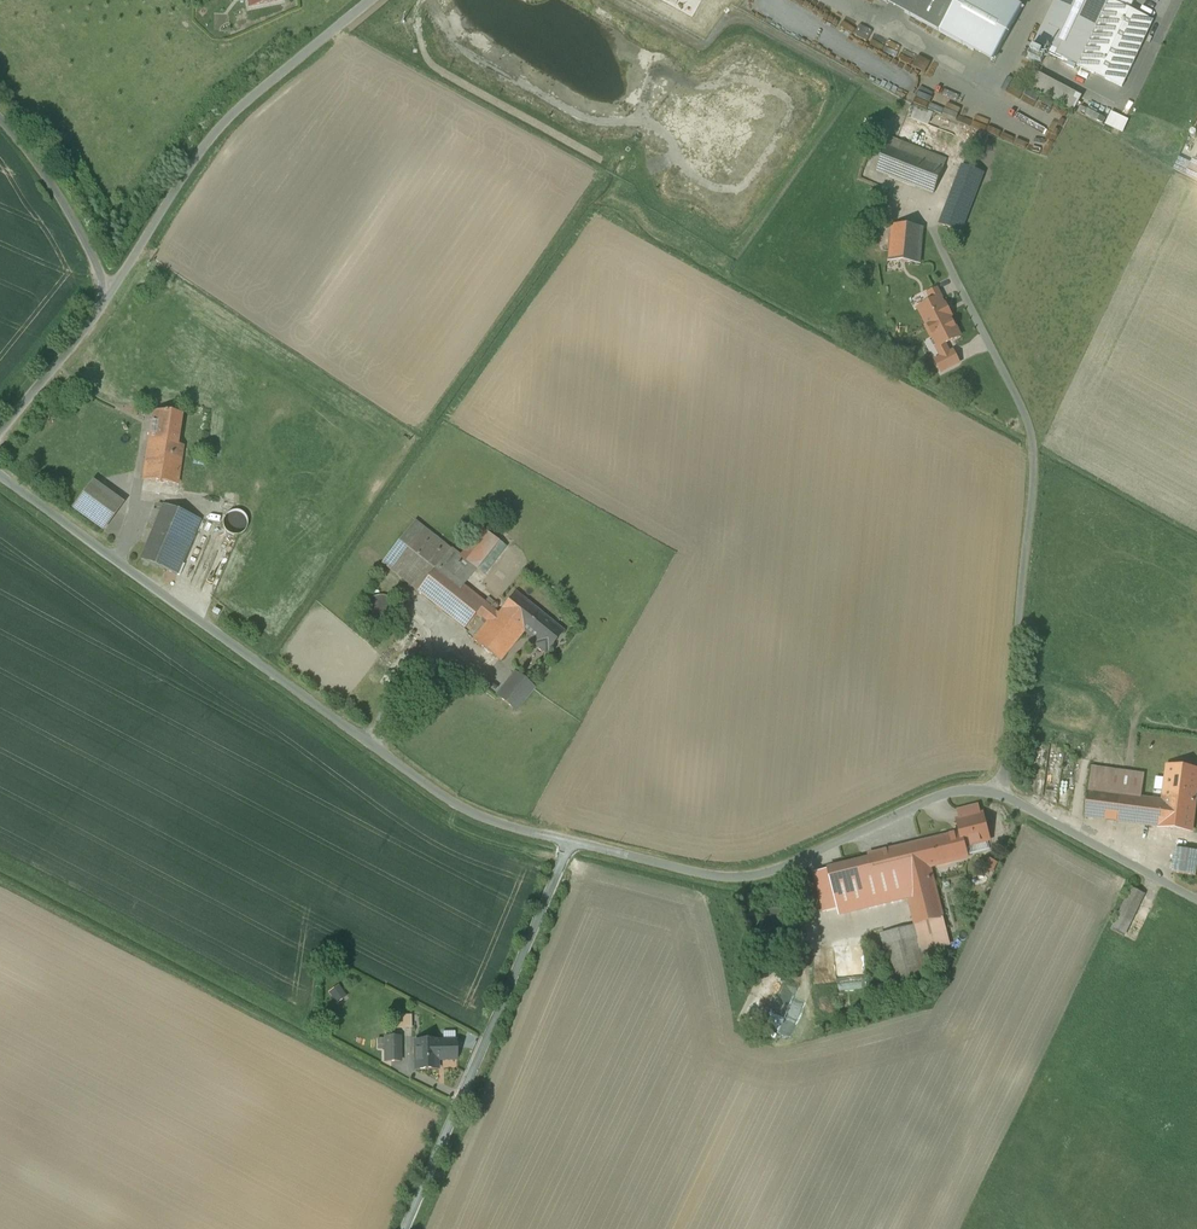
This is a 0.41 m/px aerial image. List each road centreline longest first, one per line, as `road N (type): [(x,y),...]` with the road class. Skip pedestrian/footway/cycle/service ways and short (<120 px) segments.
road 1 (unclassified): [(566,844),(429,786),(0,477)]
road 2 (unclassified): [(1002,797),(1033,494),(1032,434),(922,220)]
road 3 (unclassified): [(1002,797),(961,791),(917,798),(774,865),(740,872),(687,871),(566,844)]
road 4 (unclassified): [(407,1228),(566,844)]
road 5 (unclassified): [(106,301),(209,140),(369,0)]
road 6 (unclassified): [(1196,897),(1002,797)]
road 7 (unclassified): [(106,301),(64,204),(0,120)]
road 8 (unclassified): [(0,433),(106,301)]

